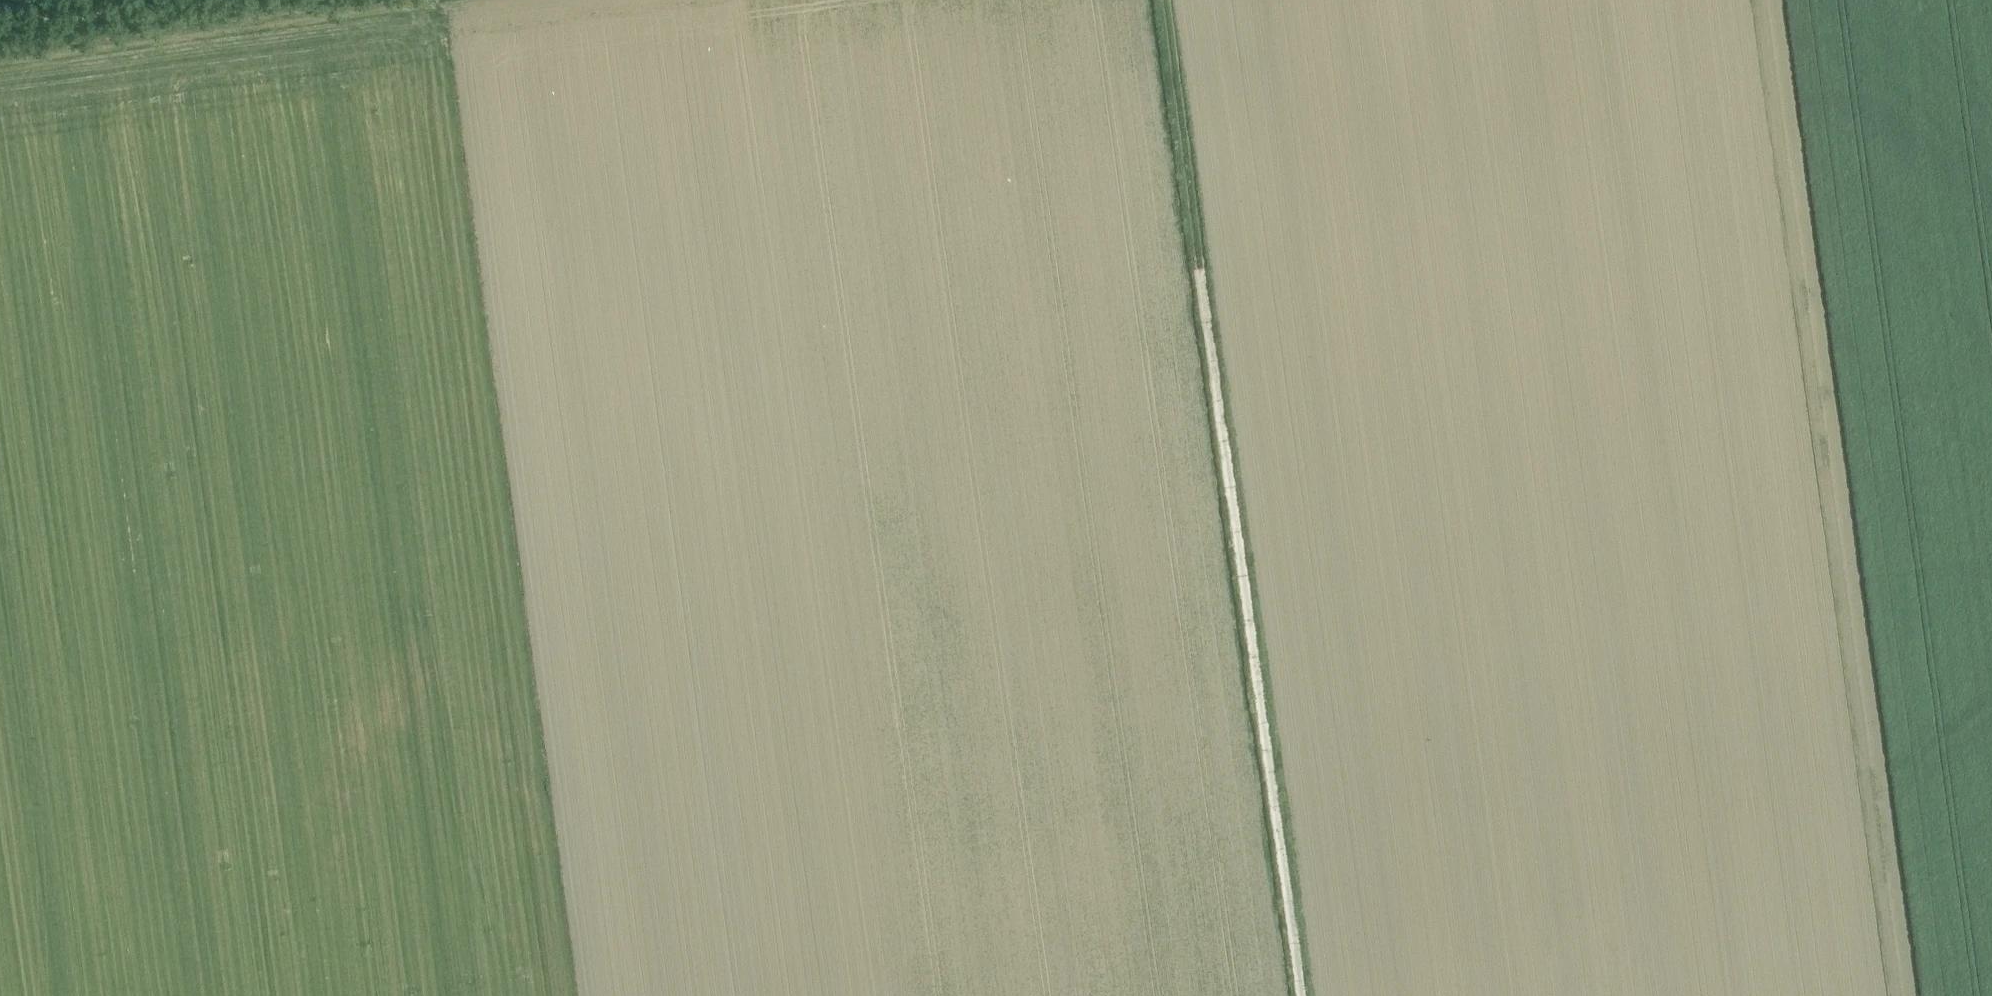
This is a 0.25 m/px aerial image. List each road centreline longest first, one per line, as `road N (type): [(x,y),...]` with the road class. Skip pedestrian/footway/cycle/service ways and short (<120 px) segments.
road 1 (track): [(1156,0),(1299,995)]

